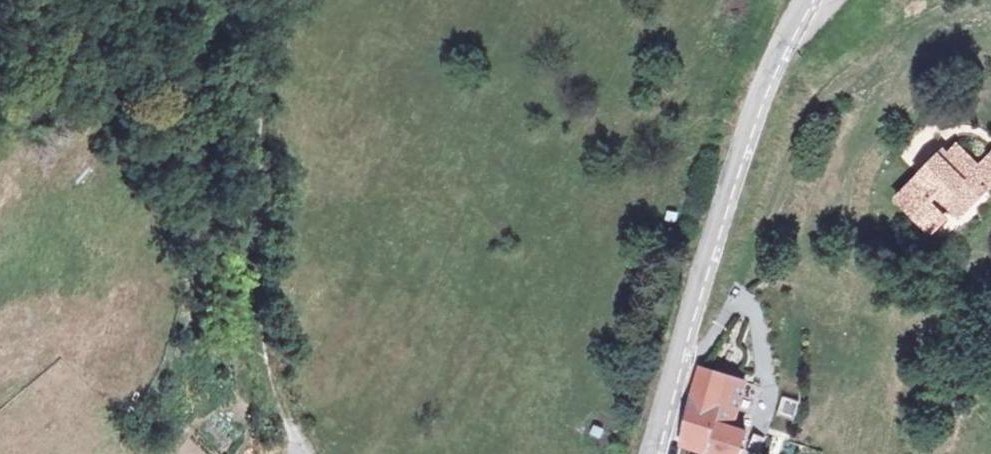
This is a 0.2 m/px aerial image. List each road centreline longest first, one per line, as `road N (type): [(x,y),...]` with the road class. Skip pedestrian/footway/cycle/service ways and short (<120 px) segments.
road 1 (tertiary): [(656,453),(718,224),(796,23)]
road 2 (track): [(254,213),(267,348),(298,445)]

